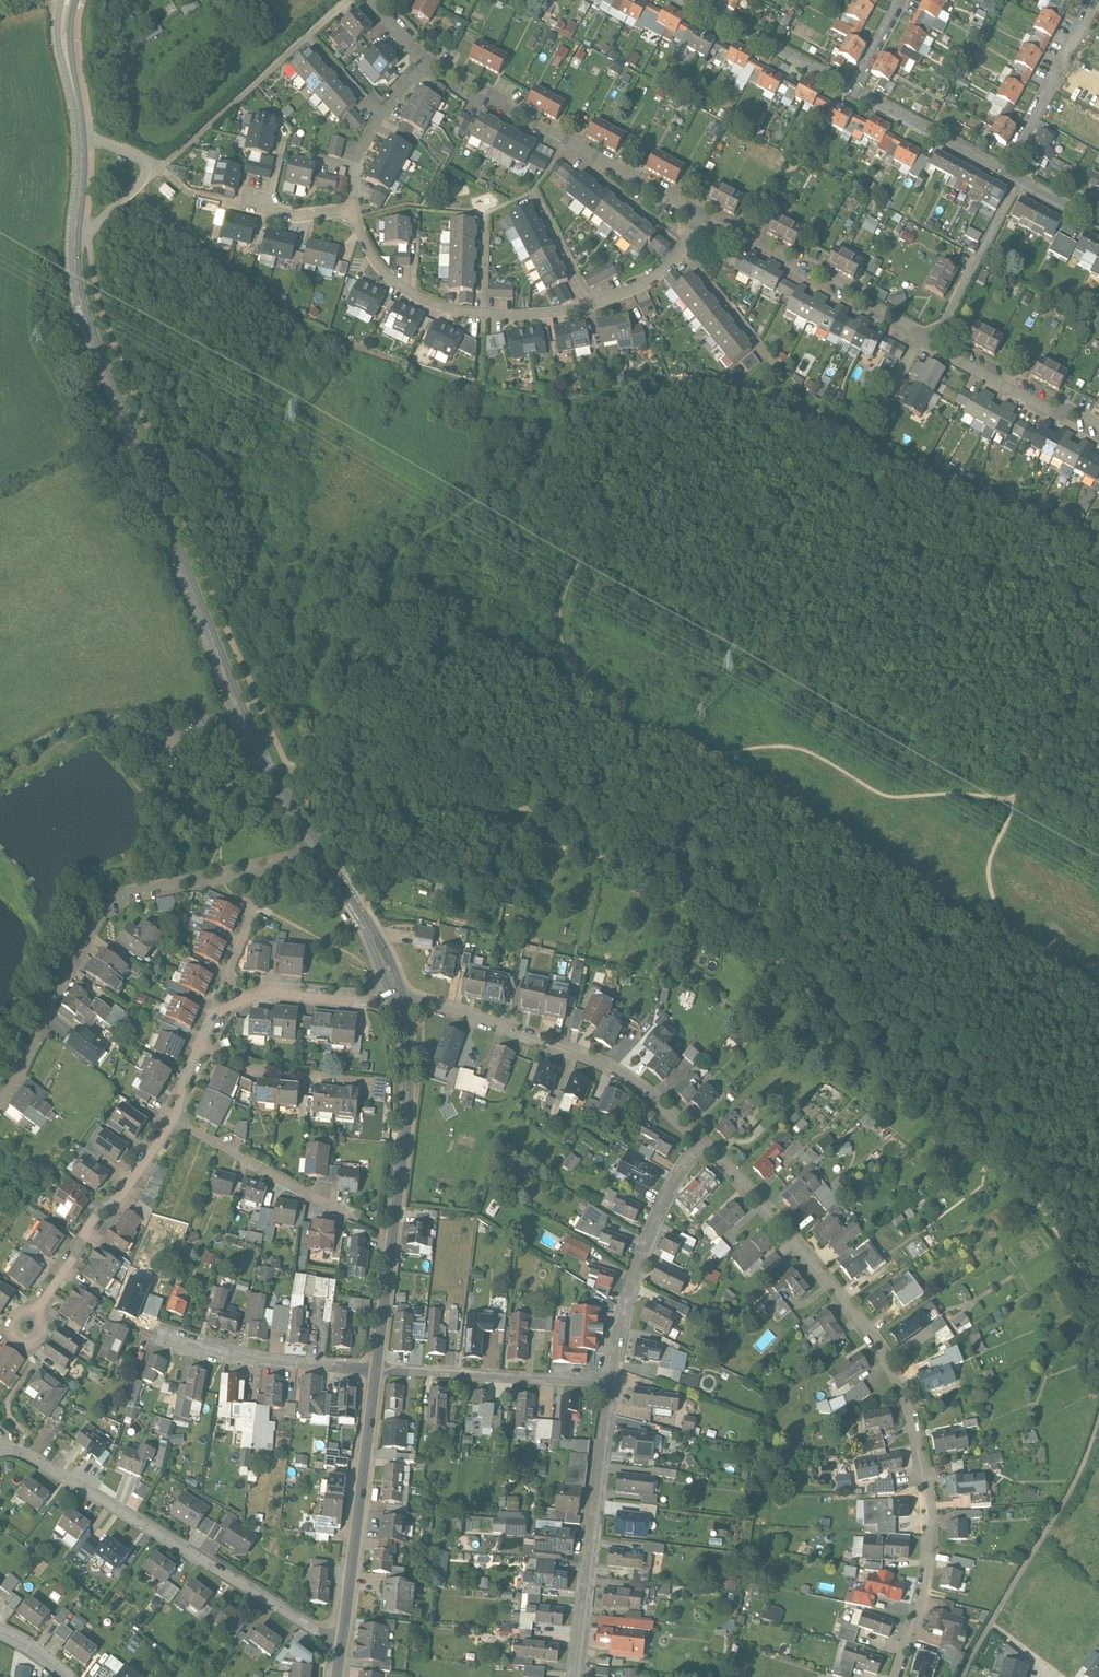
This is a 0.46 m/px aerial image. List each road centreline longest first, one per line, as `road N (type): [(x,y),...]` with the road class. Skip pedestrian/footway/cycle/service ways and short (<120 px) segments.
road 1 (tertiary): [(68,0),(64,38),(81,136),(75,245),(82,304),(238,711),(321,853)]
road 2 (residential): [(897,1676),(929,1570),(932,1493),(917,1426),(895,1367),(860,1315),(702,1135)]
road 3 (residential): [(0,1090),(106,907),(145,888),(321,853)]
road 4 (residential): [(340,1644),(27,1455),(0,1451)]
road 5 (tertiary): [(401,998),(406,1106),(376,1367)]
road 6 (residential): [(702,1135),(620,1062),(552,1036),(401,998)]
road 7 (residential): [(702,212),(424,60)]
road 8 (residential): [(574,1676),(611,1381)]
road 9 (track): [(964,1676),(1098,1428)]
road 10 (tertiary): [(376,1367),(340,1644)]
road 11 (residential): [(611,1381),(632,1272),(673,1177),(702,1135)]
road 12 (residential): [(933,339),(702,212)]
road 13 (residential): [(171,1118),(26,1328)]
road 14 (residential): [(611,1381),(376,1367)]
road 15 (residential): [(376,1367),(229,1353),(154,1330)]
road 16 (track): [(214,720),(105,714),(54,728),(0,758)]
road 17 (residential): [(171,1118),(347,1215)]
road 18 (residential): [(1096,0),(1003,169)]
road 19 (residential): [(1098,428),(933,339)]
road 20 (track): [(81,136),(151,168),(75,245)]
road 21 (residential): [(933,339),(1021,179)]
road 22 (residential): [(706,7),(855,88)]
road 23 (residential): [(855,88),(1003,169)]
road 24 (tertiary): [(321,853),(374,932),(401,998)]
road 25 (residential): [(401,998),(276,990),(241,996)]
road 26 (residential): [(682,248),(784,371)]
road 27 (residential): [(202,1047),(254,1067),(338,1076)]
road 28 (residential): [(591,305),(533,190)]
road 29 (residential): [(866,444),(916,347),(933,339)]

